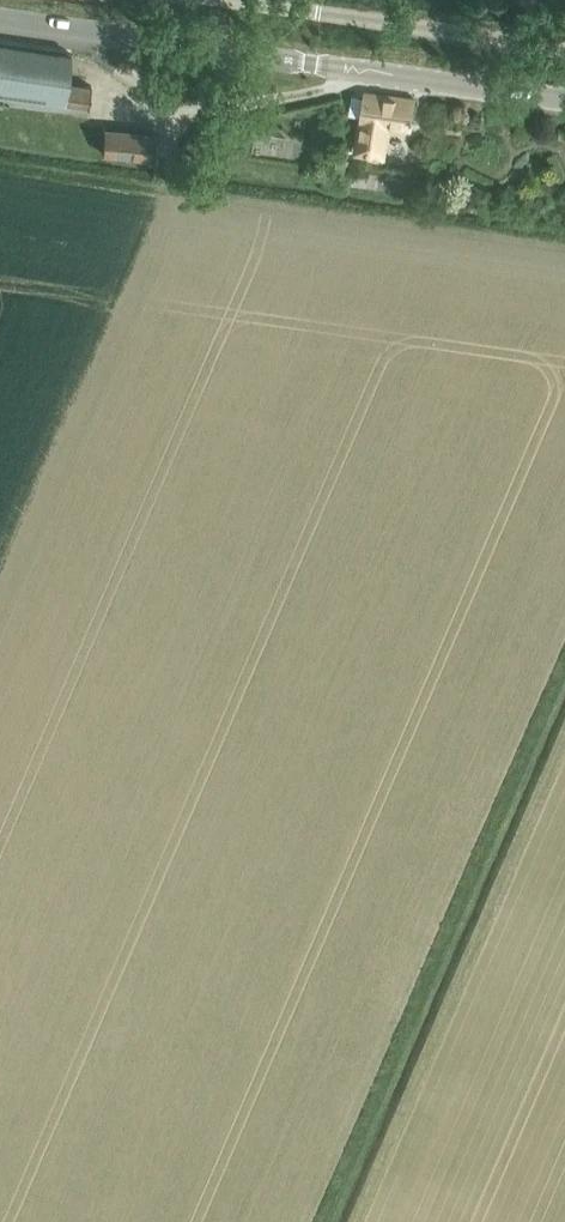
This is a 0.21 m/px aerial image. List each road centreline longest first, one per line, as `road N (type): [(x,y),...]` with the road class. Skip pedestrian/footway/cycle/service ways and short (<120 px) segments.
road 1 (tertiary): [(564,100),(0,21)]

